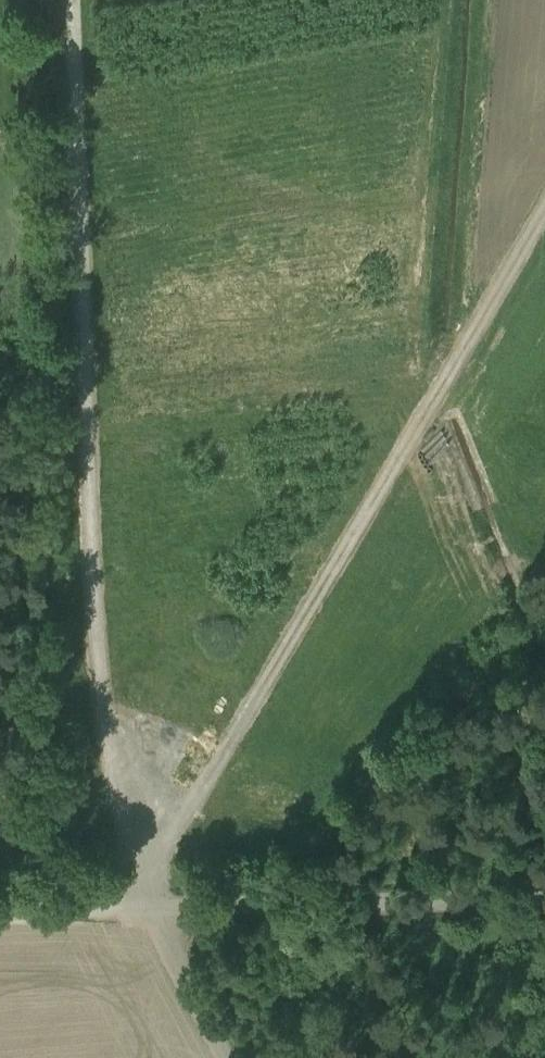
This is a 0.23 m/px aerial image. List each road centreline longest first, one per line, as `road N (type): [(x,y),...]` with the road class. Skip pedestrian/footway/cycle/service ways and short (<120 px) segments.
road 1 (track): [(161,781),(100,682),(73,0)]
road 2 (track): [(161,781),(233,739),(544,209)]
road 3 (track): [(0,902),(544,886)]
road 4 (track): [(237,1057),(155,899),(161,781)]

